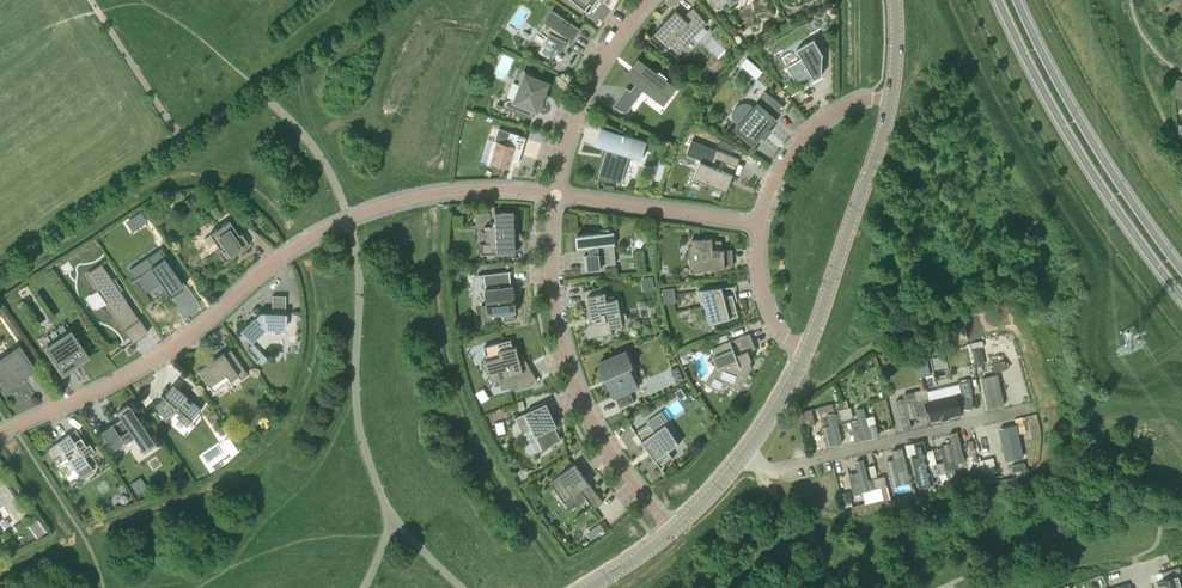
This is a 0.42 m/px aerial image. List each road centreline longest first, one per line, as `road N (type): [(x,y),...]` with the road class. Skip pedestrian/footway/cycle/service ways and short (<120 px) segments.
road 1 (residential): [(0,433),(127,376),(178,344),(266,267),(349,218),(458,190),(558,193)]
road 2 (residential): [(673,528),(612,453),(569,356),(554,267),(558,193)]
road 3 (primary): [(999,0),(1072,140),(1181,297)]
road 4 (primary): [(1181,268),(1088,131),(1019,0)]
road 5 (unclassified): [(746,454),(773,469),(1028,408)]
road 6 (residential): [(806,350),(894,89)]
road 7 (residential): [(558,193),(570,132),(596,71),(651,0)]
road 8 (residential): [(894,89),(851,100),(813,125),(781,165),(758,224)]
road 9 (residential): [(758,224),(558,193)]
road 10 (track): [(89,0),(183,142)]
road 11 (residential): [(806,350),(778,330),(763,295),(758,224)]
road 12 (residential): [(746,454),(806,350)]

